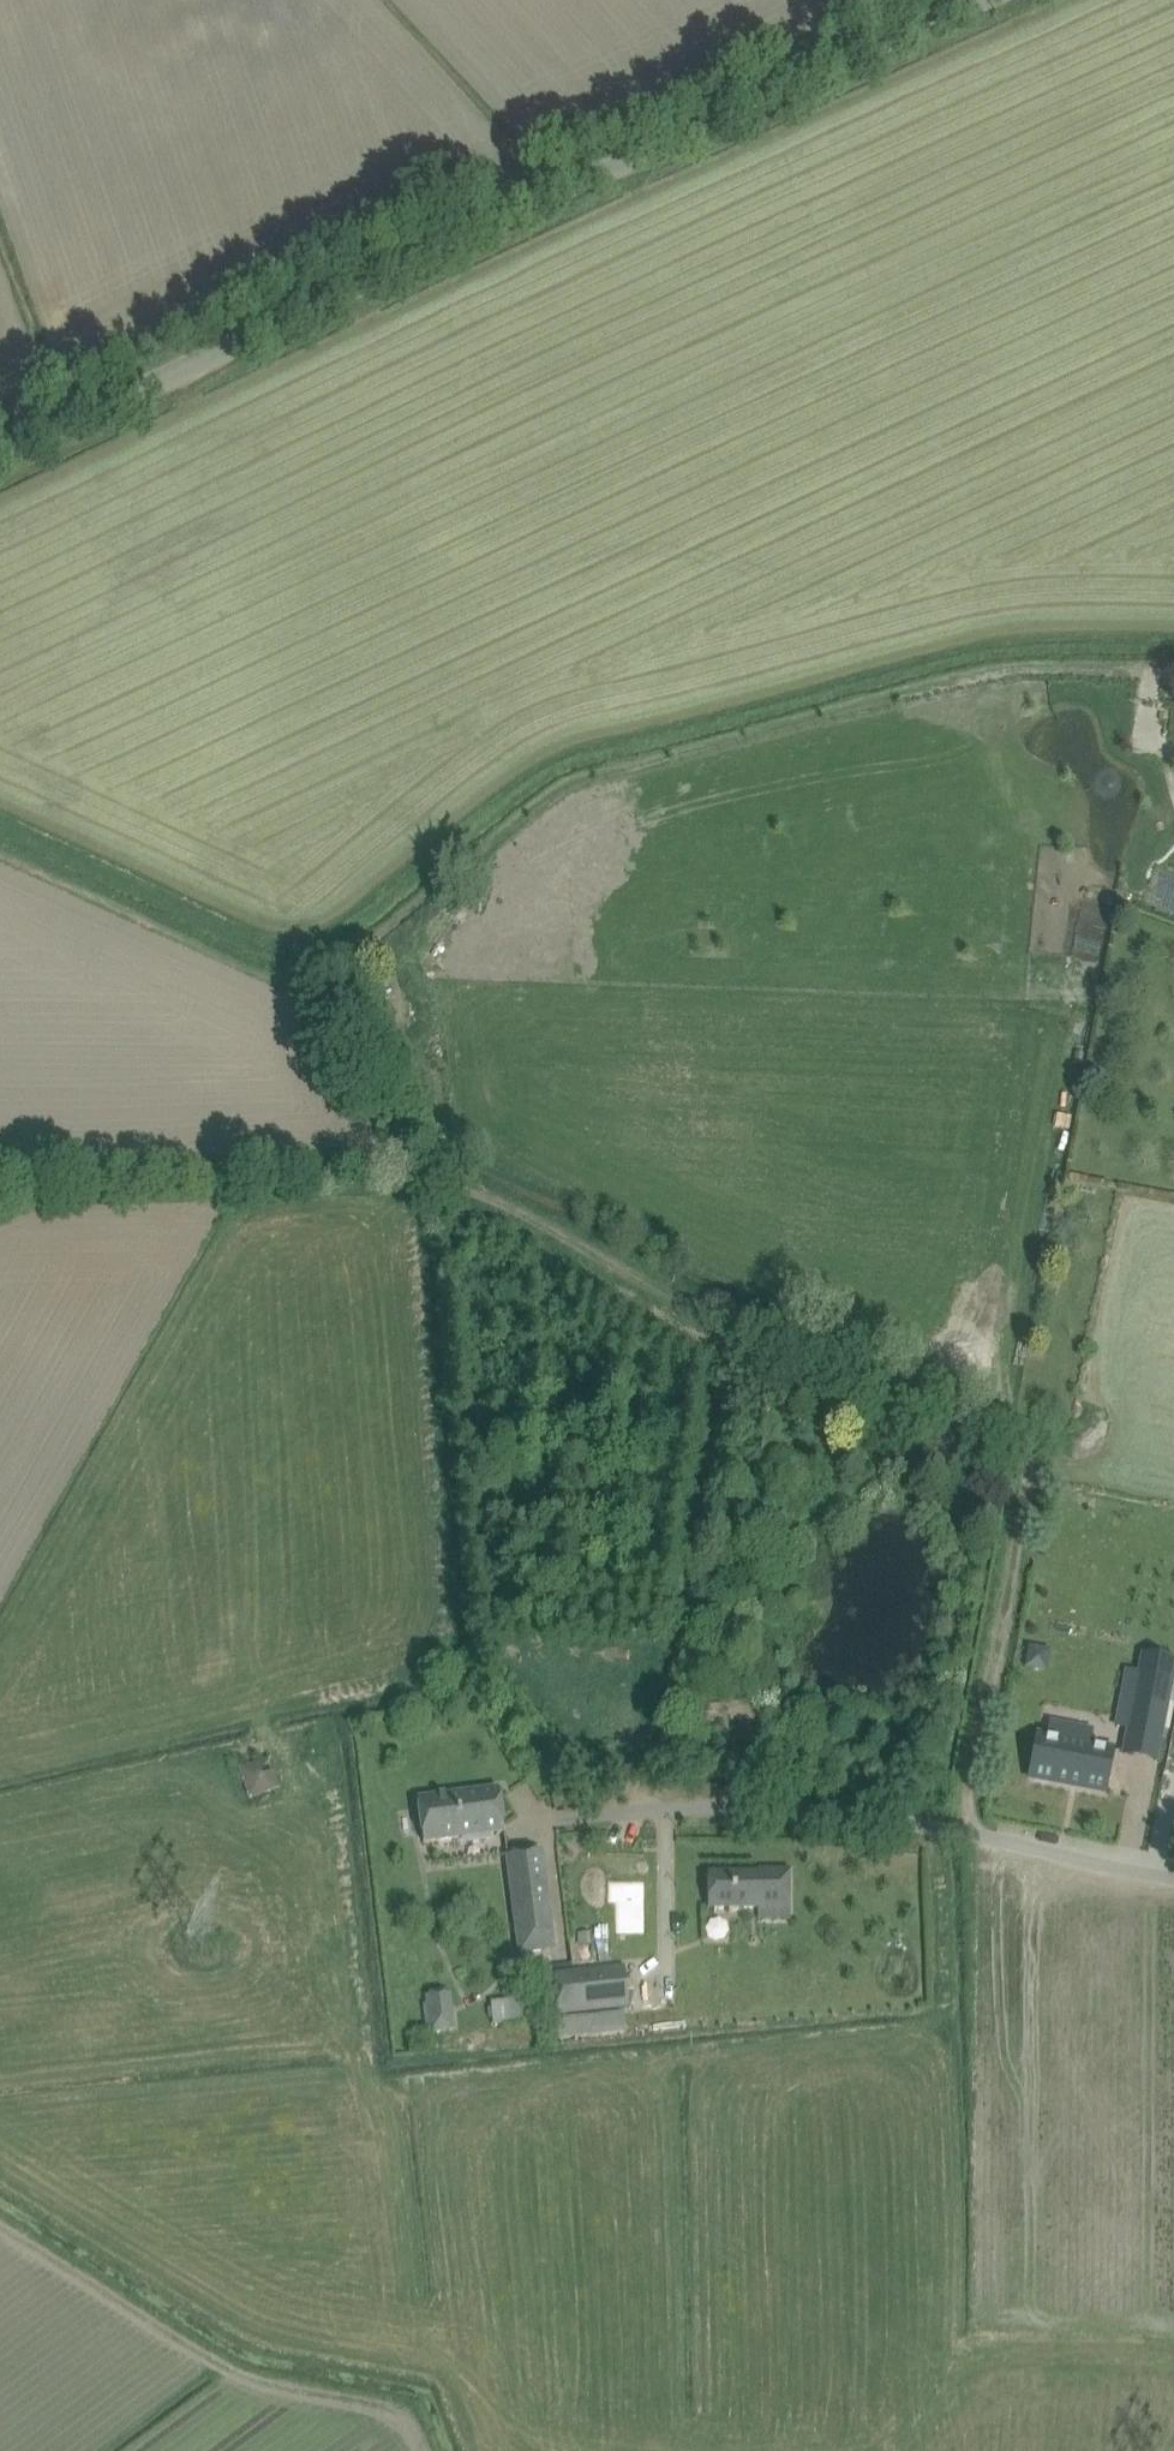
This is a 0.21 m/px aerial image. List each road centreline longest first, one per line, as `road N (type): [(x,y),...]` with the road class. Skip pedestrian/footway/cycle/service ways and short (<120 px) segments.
road 1 (track): [(960,1828),(1042,1443),(451,1185),(326,1168),(0,1174)]
road 2 (unclassified): [(0,439),(954,0)]
road 3 (unclassified): [(1173,1876),(891,1817),(673,1803),(556,1817)]

